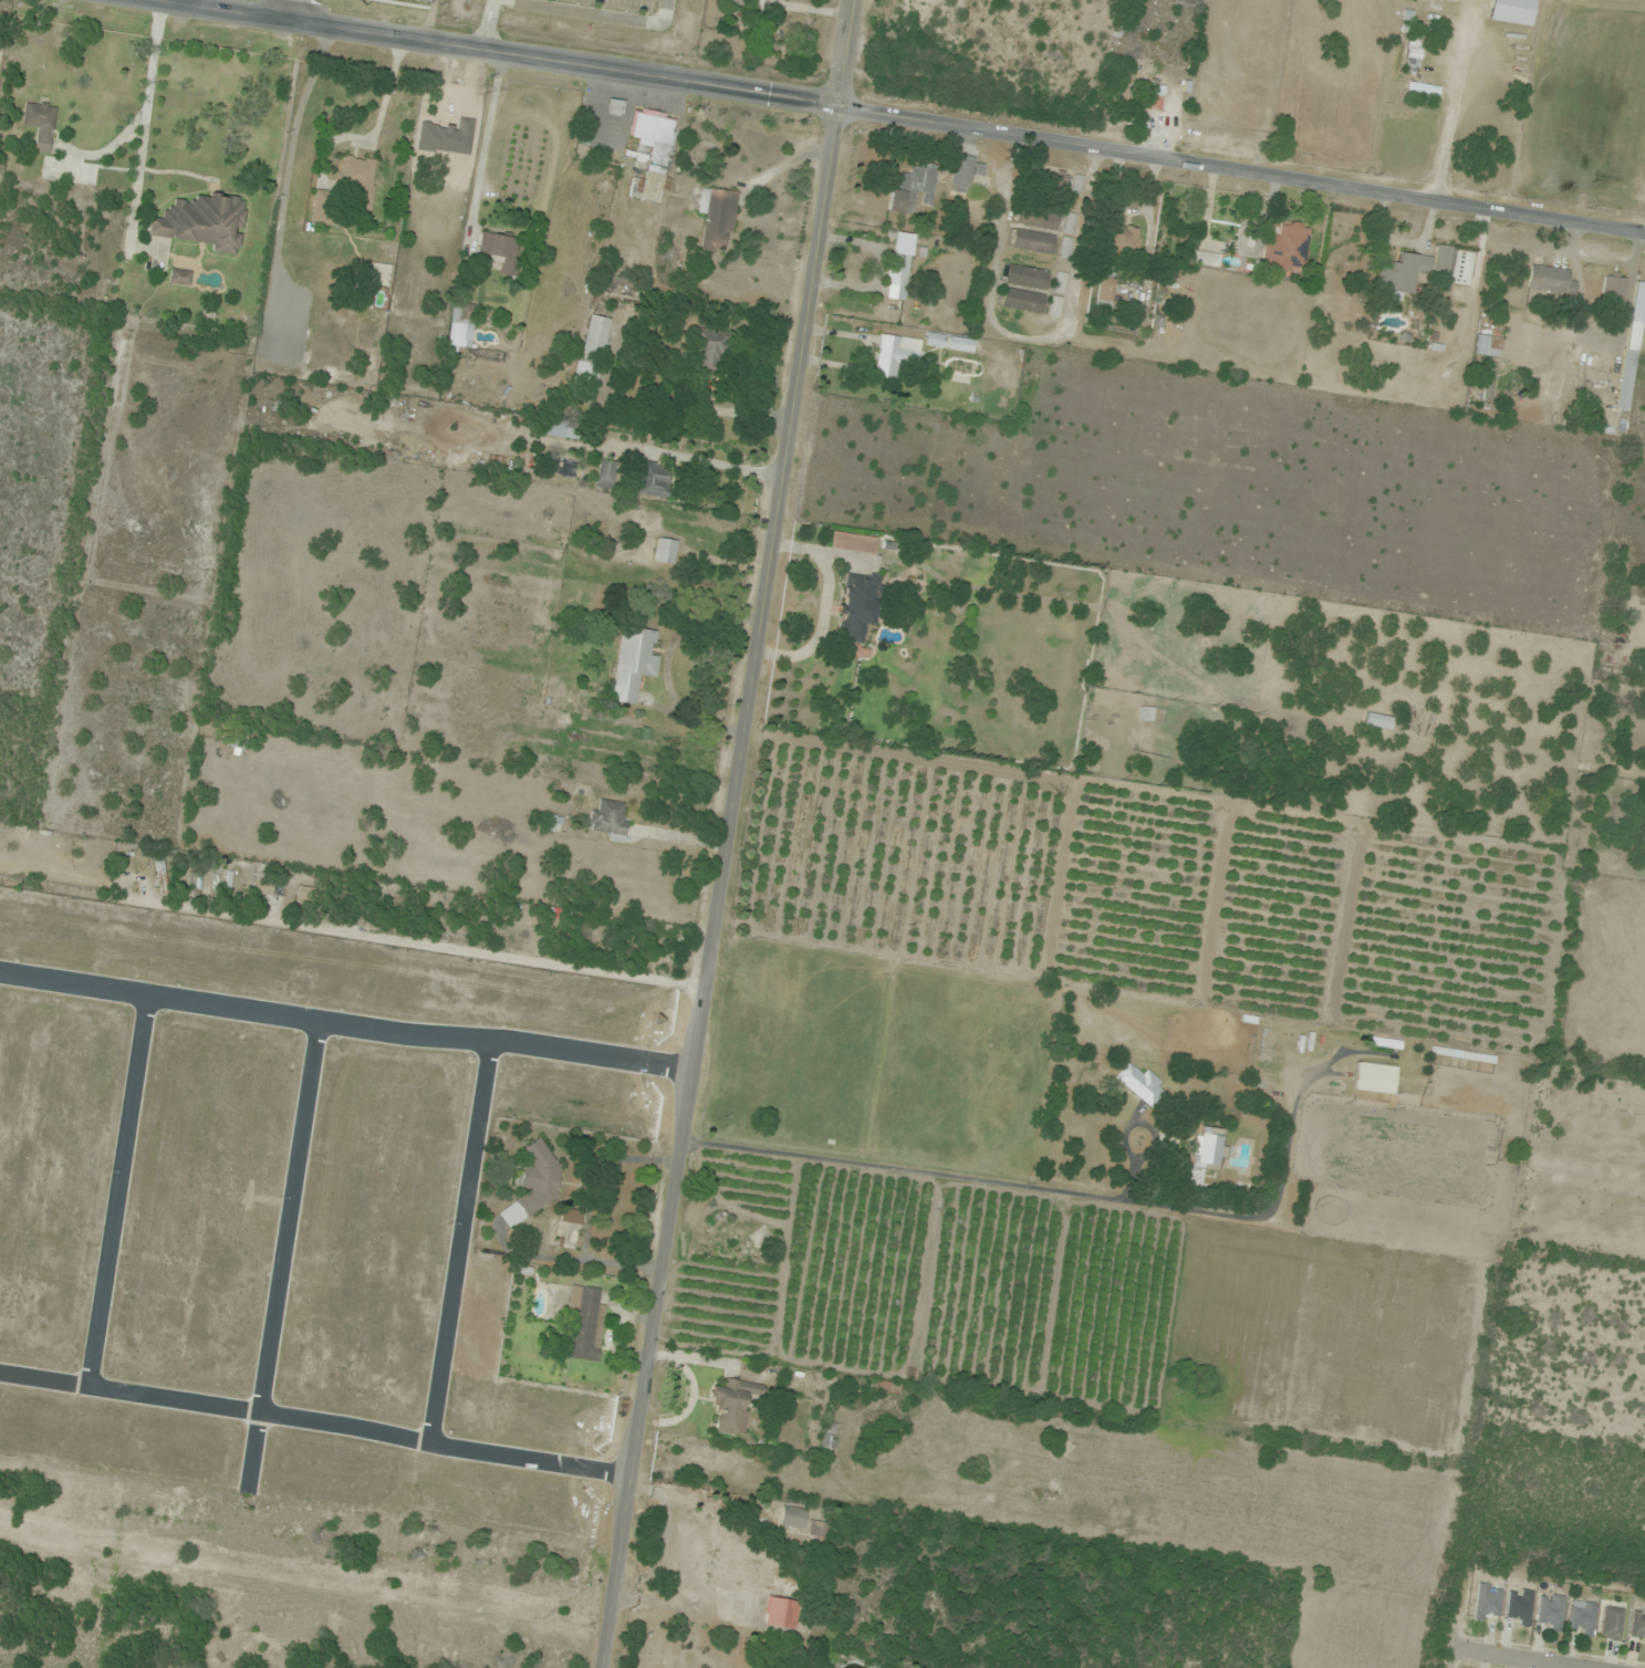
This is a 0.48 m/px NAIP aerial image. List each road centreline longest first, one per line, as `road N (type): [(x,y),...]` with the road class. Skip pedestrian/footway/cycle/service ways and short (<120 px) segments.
road 1 (tertiary): [(600,1667),(854,0)]
road 2 (secondary): [(840,106),(1644,231)]
road 3 (residential): [(0,971),(688,1072)]
road 4 (secondary): [(163,0),(840,106)]
road 5 (residential): [(0,1374),(628,1477)]
road 6 (residential): [(316,1020),(249,1487)]
road 7 (residential): [(492,1042),(430,1446)]
road 8 (residential): [(145,993),(87,1387)]
road 9 (residential): [(1457,1649),(1577,1667)]

